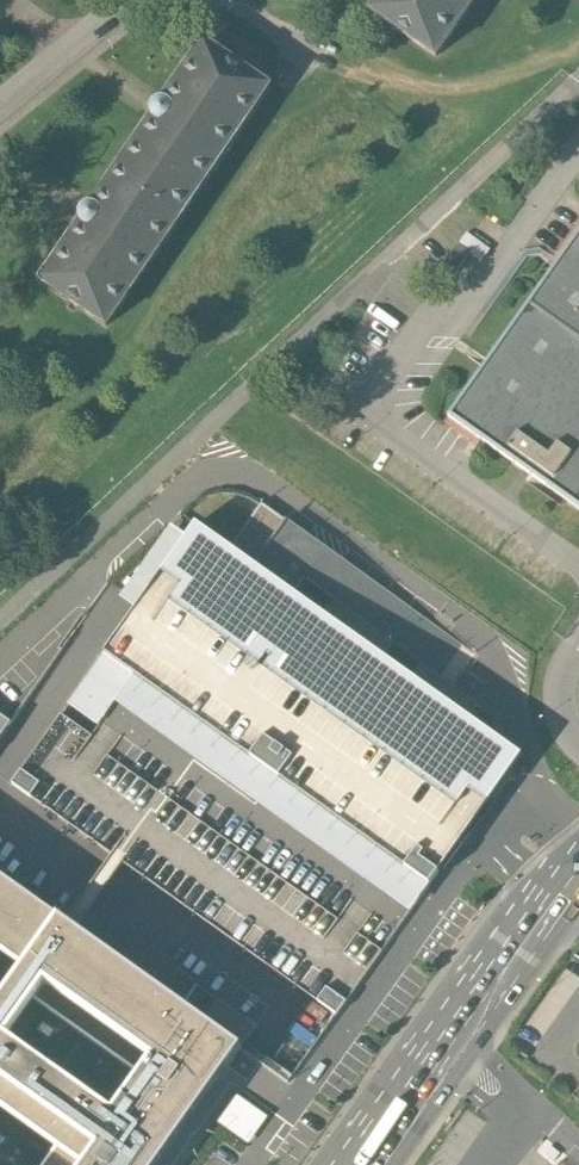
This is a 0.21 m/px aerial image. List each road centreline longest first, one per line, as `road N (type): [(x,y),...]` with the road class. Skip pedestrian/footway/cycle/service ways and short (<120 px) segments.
road 1 (secondary): [(364,1164),(578,879)]

